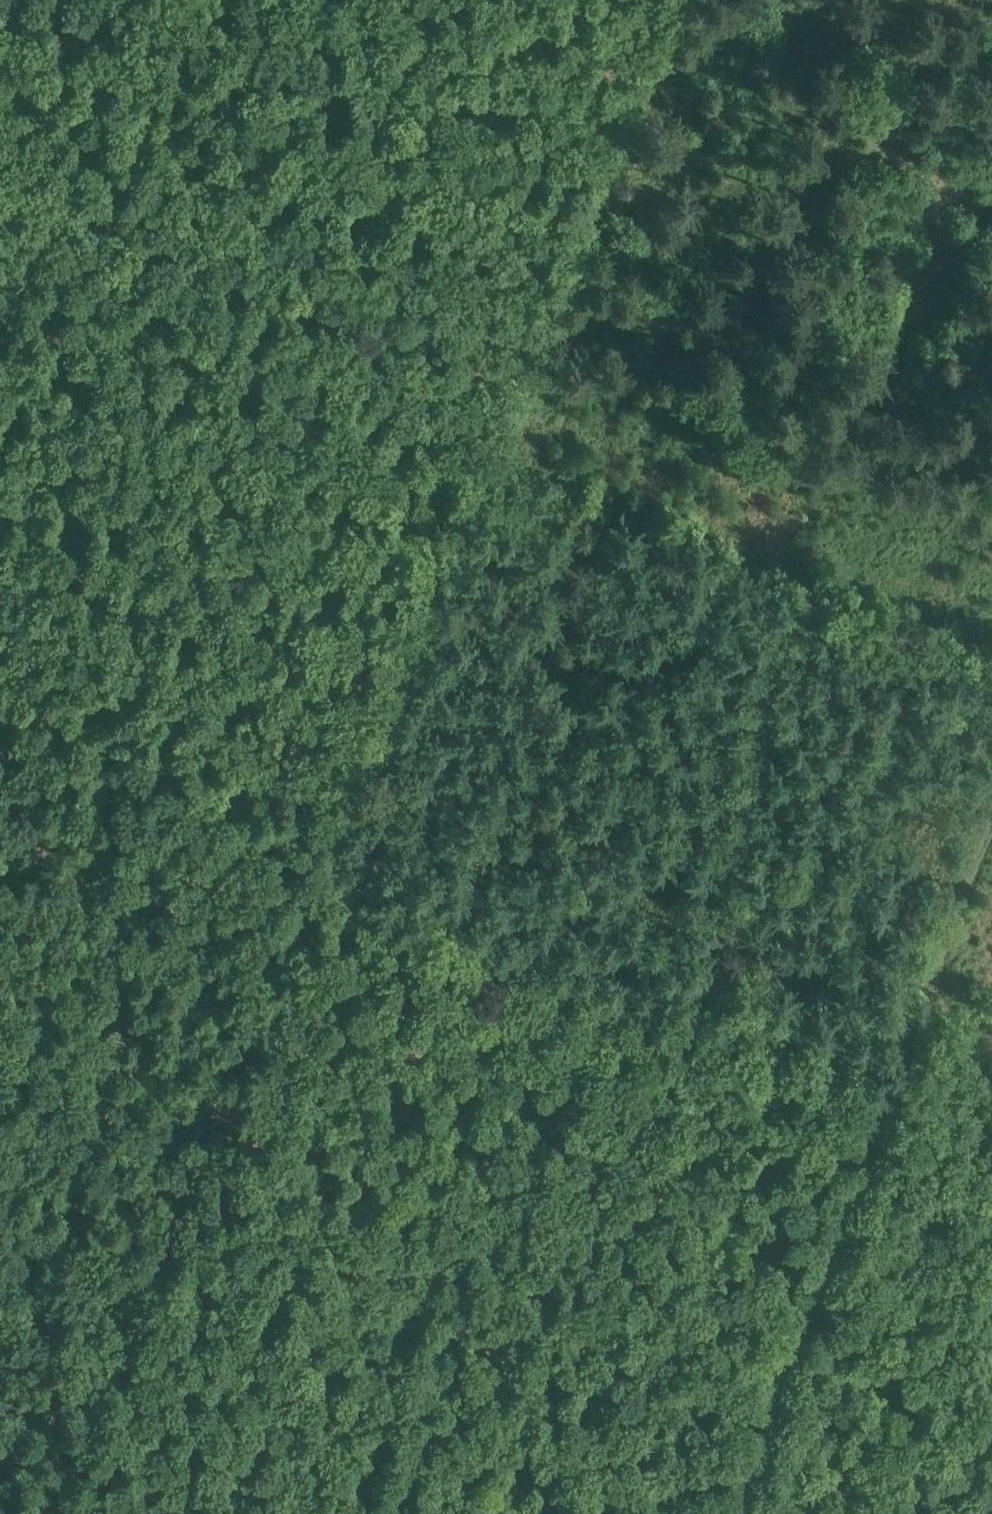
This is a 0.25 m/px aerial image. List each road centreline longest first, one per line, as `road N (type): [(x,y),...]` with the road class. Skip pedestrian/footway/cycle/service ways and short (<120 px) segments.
road 1 (track): [(0,665),(891,1029)]
road 2 (track): [(991,786),(692,1513)]

